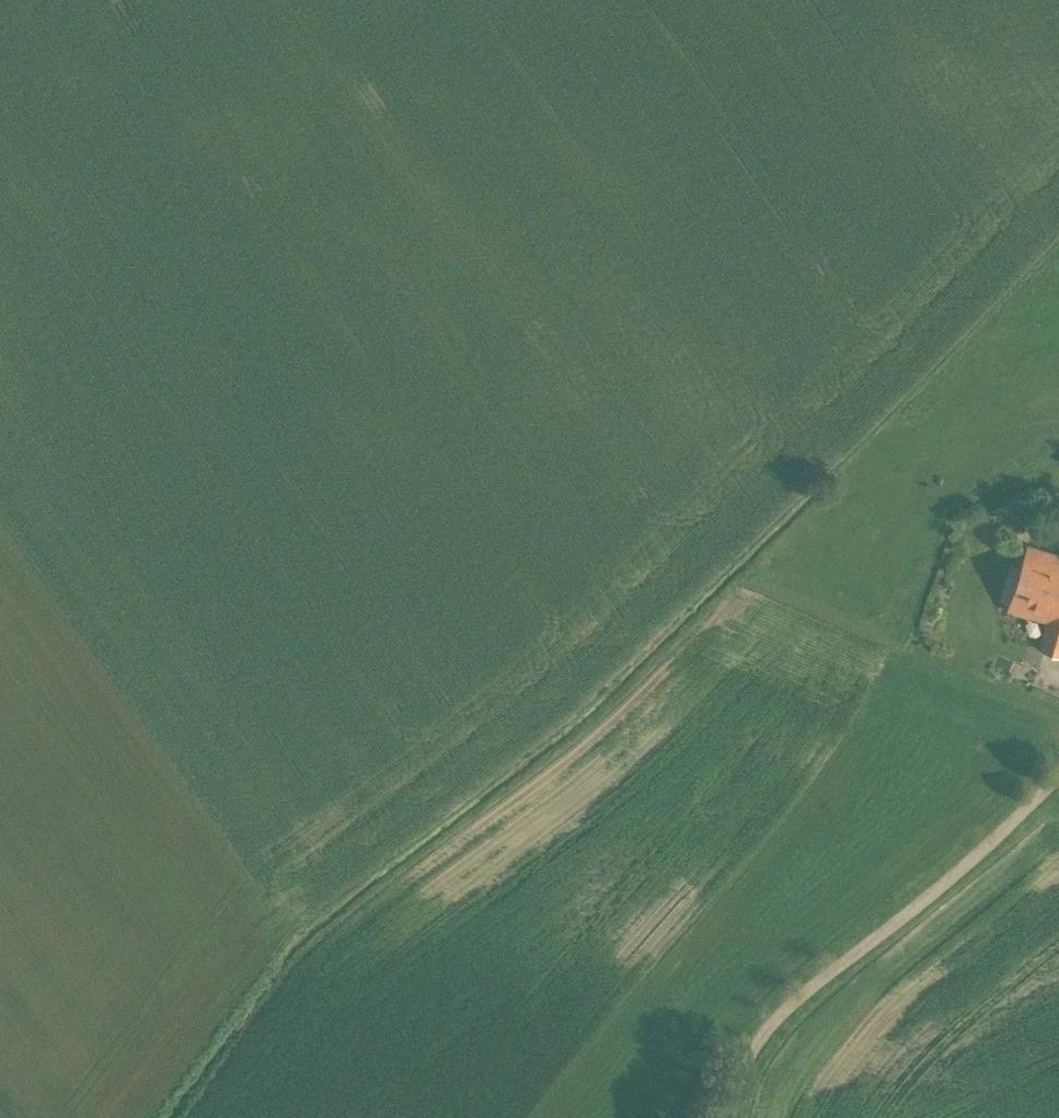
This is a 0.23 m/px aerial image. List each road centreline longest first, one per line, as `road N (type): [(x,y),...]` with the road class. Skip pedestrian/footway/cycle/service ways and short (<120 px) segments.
road 1 (track): [(1058,777),(991,844),(799,996),(754,1050),(738,1117)]

